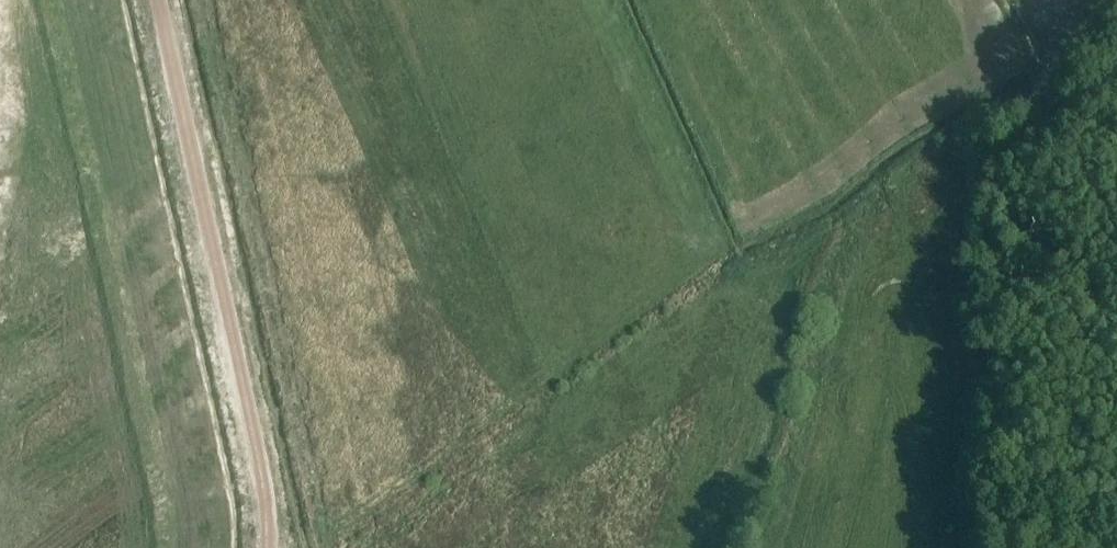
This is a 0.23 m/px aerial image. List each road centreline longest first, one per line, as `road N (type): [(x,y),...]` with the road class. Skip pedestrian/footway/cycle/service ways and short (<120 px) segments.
road 1 (unclassified): [(268,547),(266,483),(162,0)]

